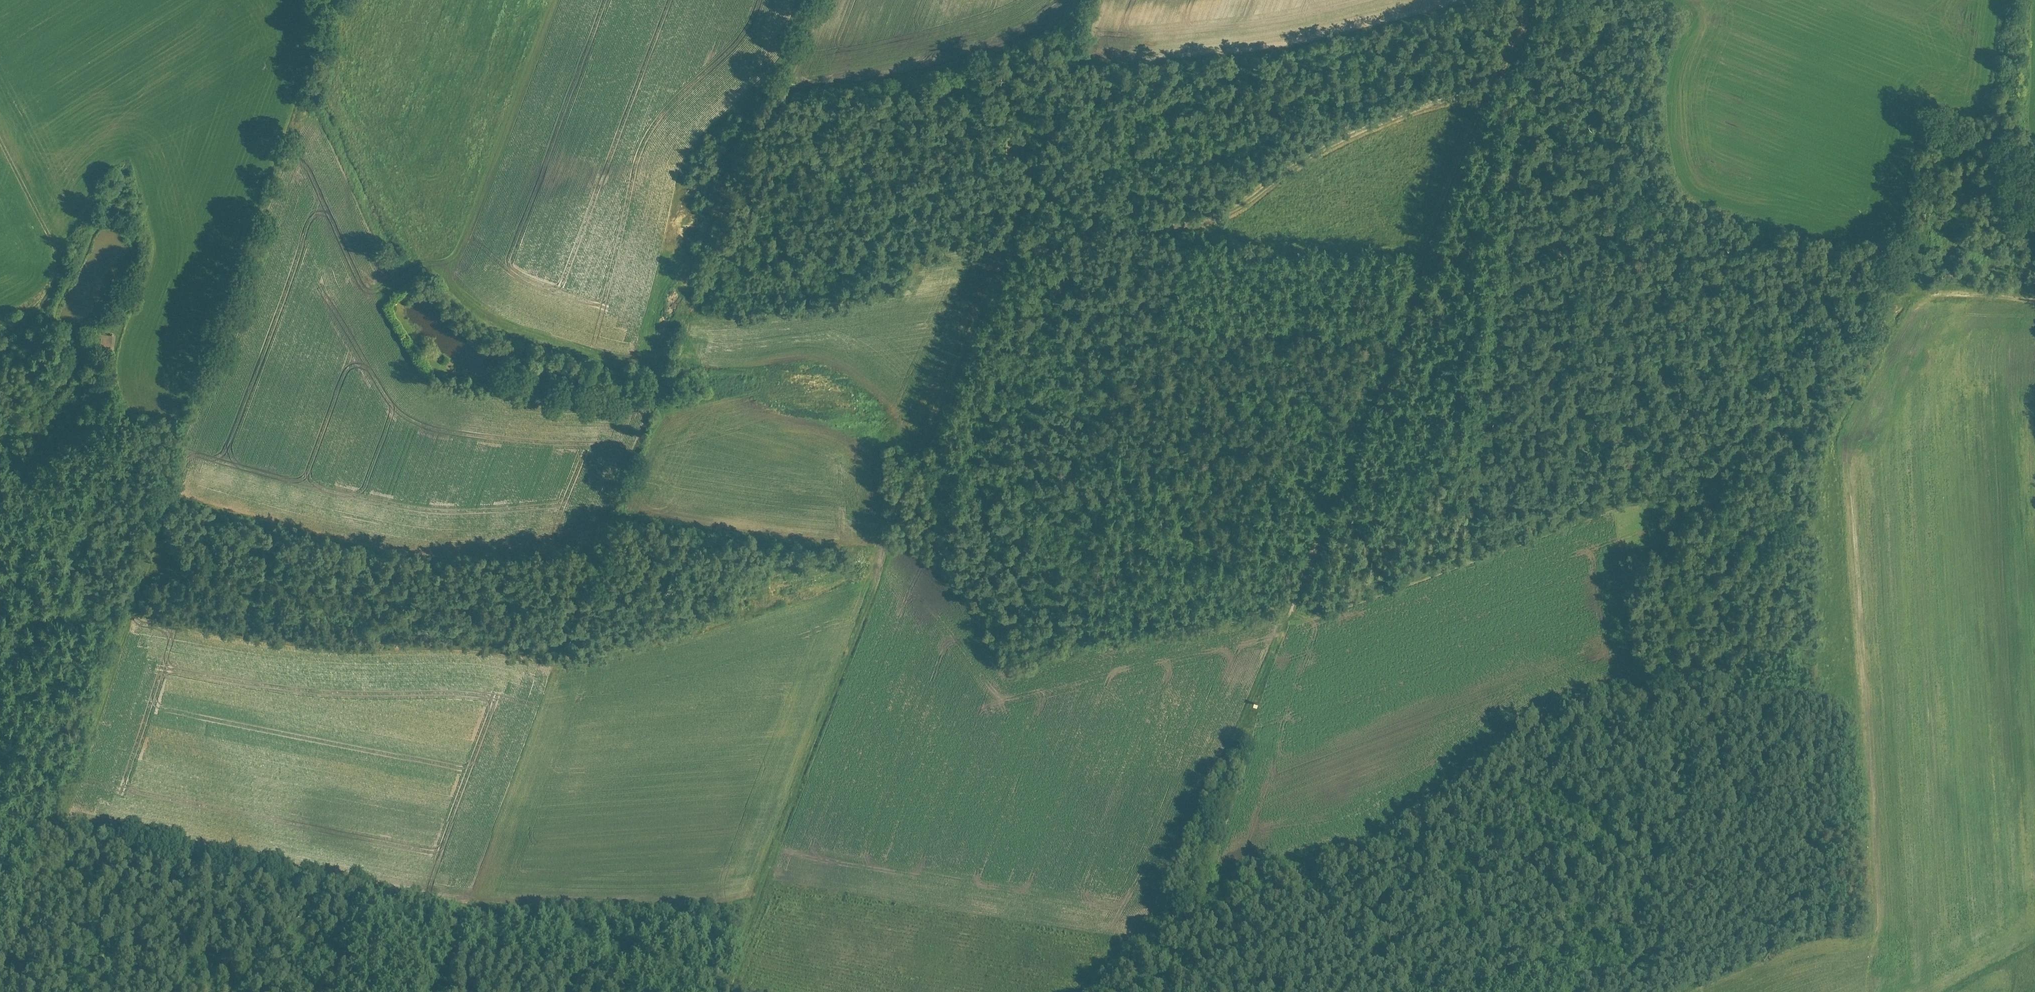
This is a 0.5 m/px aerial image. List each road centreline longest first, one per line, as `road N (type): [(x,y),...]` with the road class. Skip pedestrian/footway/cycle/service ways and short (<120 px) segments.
road 1 (track): [(1124,991),(1382,383),(1524,0)]
road 2 (track): [(719,991),(887,529),(1020,218)]
road 3 (track): [(58,833),(454,907),(743,925)]
road 4 (track): [(933,426),(983,407),(1031,323),(1090,260),(1210,222),(1360,137),(1488,90)]
road 5 (track): [(0,822),(58,833),(162,507)]
road 6 (track): [(0,140),(56,253),(58,270),(32,317)]
road 7 (track): [(58,833),(0,989)]
road 8 (track): [(2034,297),(1914,293)]

